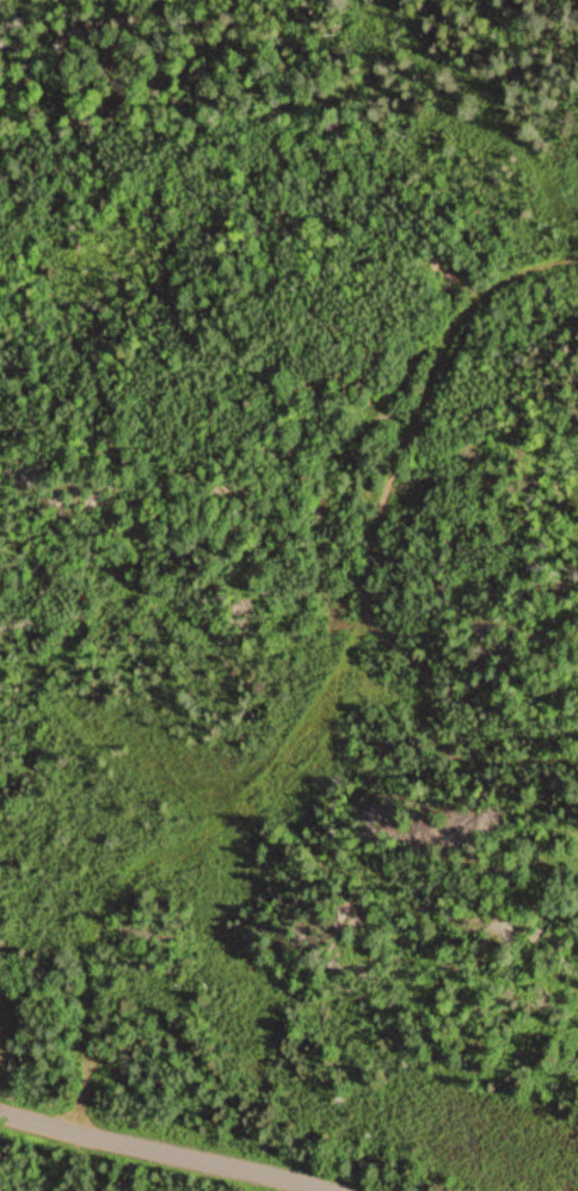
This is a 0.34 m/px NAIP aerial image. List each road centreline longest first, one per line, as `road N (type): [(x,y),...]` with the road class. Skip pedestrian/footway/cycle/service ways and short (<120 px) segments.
road 1 (residential): [(342,1190),(0,1099)]

